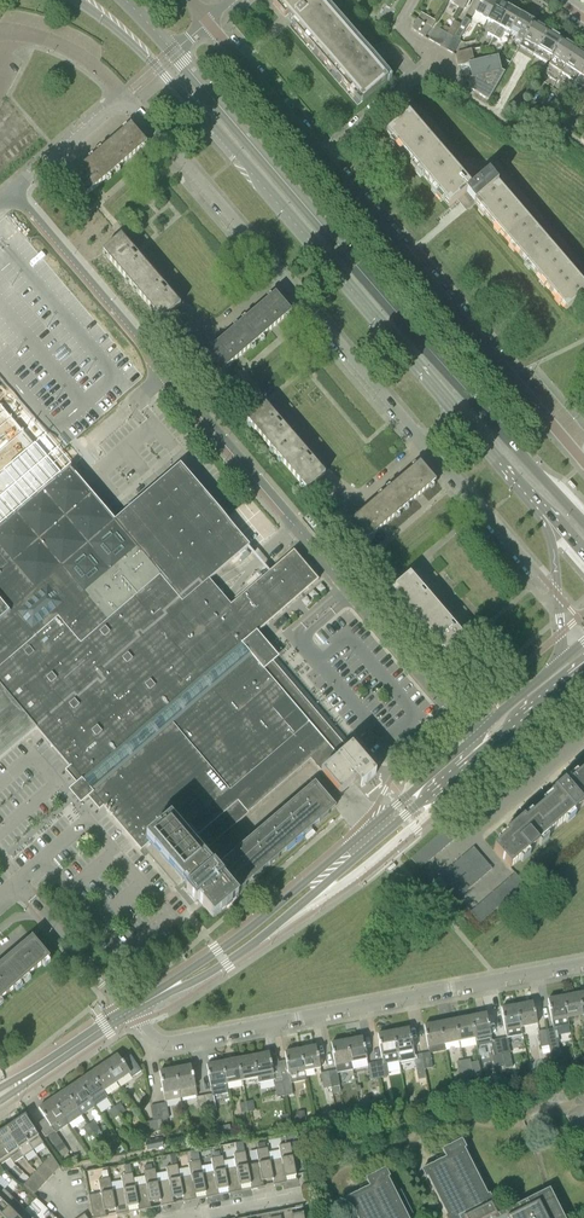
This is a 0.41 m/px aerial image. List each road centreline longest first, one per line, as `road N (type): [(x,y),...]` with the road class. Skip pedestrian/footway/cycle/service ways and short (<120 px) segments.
road 1 (residential): [(477,734),(14,190)]
road 2 (secondary): [(583,522),(173,51)]
road 3 (secondary): [(82,0),(158,65),(459,414)]
road 4 (residential): [(583,963),(166,1040),(130,1012)]
road 5 (residential): [(583,461),(321,153)]
road 6 (tertiary): [(130,1012),(246,940),(363,841)]
road 7 (residential): [(125,93),(279,270)]
road 8 (residential): [(279,270),(425,443)]
road 9 (residential): [(321,153),(434,61),(398,27),(413,0)]
road 10 (residential): [(425,443),(559,595)]
road 11 (residential): [(321,153),(208,22)]
road 12 (residential): [(130,1012),(30,891)]
road 13 (tertiary): [(477,734),(363,841)]
road 14 (tertiary): [(0,1095),(130,1012)]
road 15 (residential): [(14,190),(125,93)]
road 16 (tertiary): [(363,841),(477,753)]
road 17 (residential): [(0,31),(60,43),(125,93)]
road 18 (tertiary): [(477,753),(583,667)]
road 19 (secondary): [(459,414),(543,514)]
road 20 (residential): [(425,443),(356,502),(336,477)]

